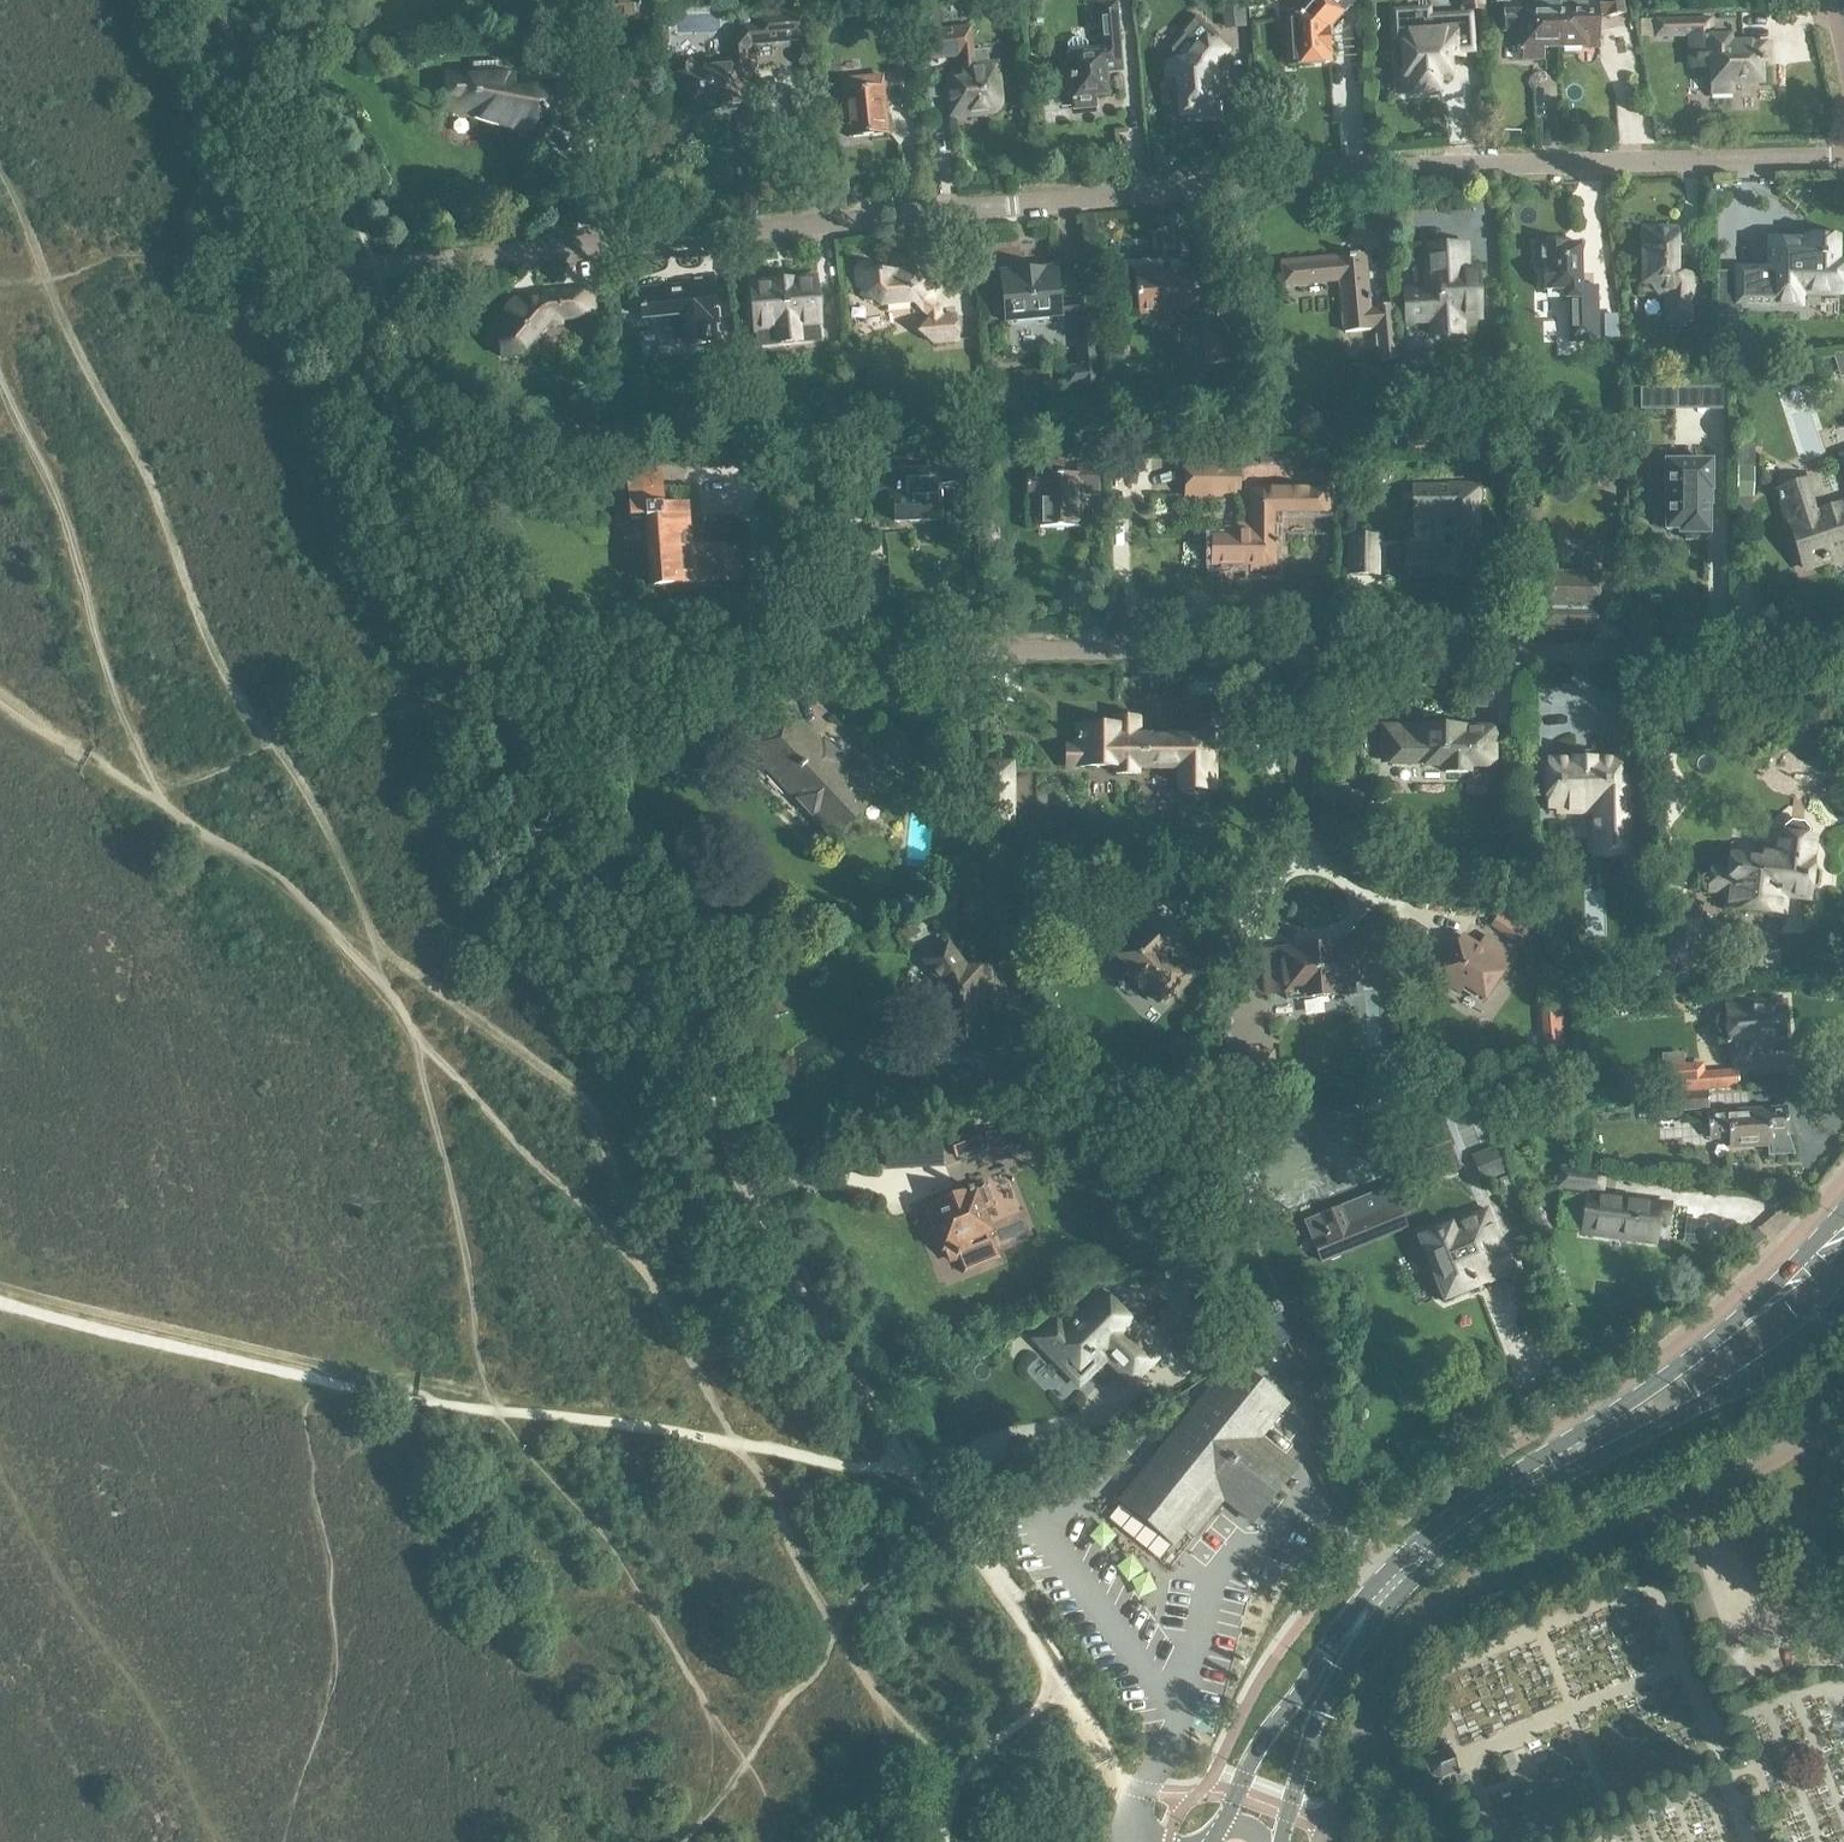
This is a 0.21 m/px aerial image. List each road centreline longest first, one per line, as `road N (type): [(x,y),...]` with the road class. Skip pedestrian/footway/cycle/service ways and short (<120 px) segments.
road 1 (track): [(913,1473),(813,1324),(640,1009),(498,684),(342,263),(217,0)]
road 2 (residential): [(342,263),(1555,163),(1843,154)]
road 3 (residential): [(498,684),(931,649),(1521,660),(1843,645)]
road 4 (primary): [(1843,1218),(1740,1316),(1639,1394),(1523,1465),(1386,1570),(1264,1739),(1217,1833)]
road 5 (primary): [(1282,1841),(1336,1682),(1407,1589),(1482,1522),(1772,1364),(1843,1312)]
road 6 (unclassified): [(1328,1841),(1377,1682),(1421,1622),(1667,1509)]
road 7 (track): [(1145,1840),(1065,1692),(913,1473)]
road 8 (unclassified): [(1791,1617),(1722,1643),(1667,1509)]
road 9 (unclassified): [(1791,1617),(1707,1493),(1667,1509)]
road 10 (unclassified): [(1804,1614),(1840,1437)]

